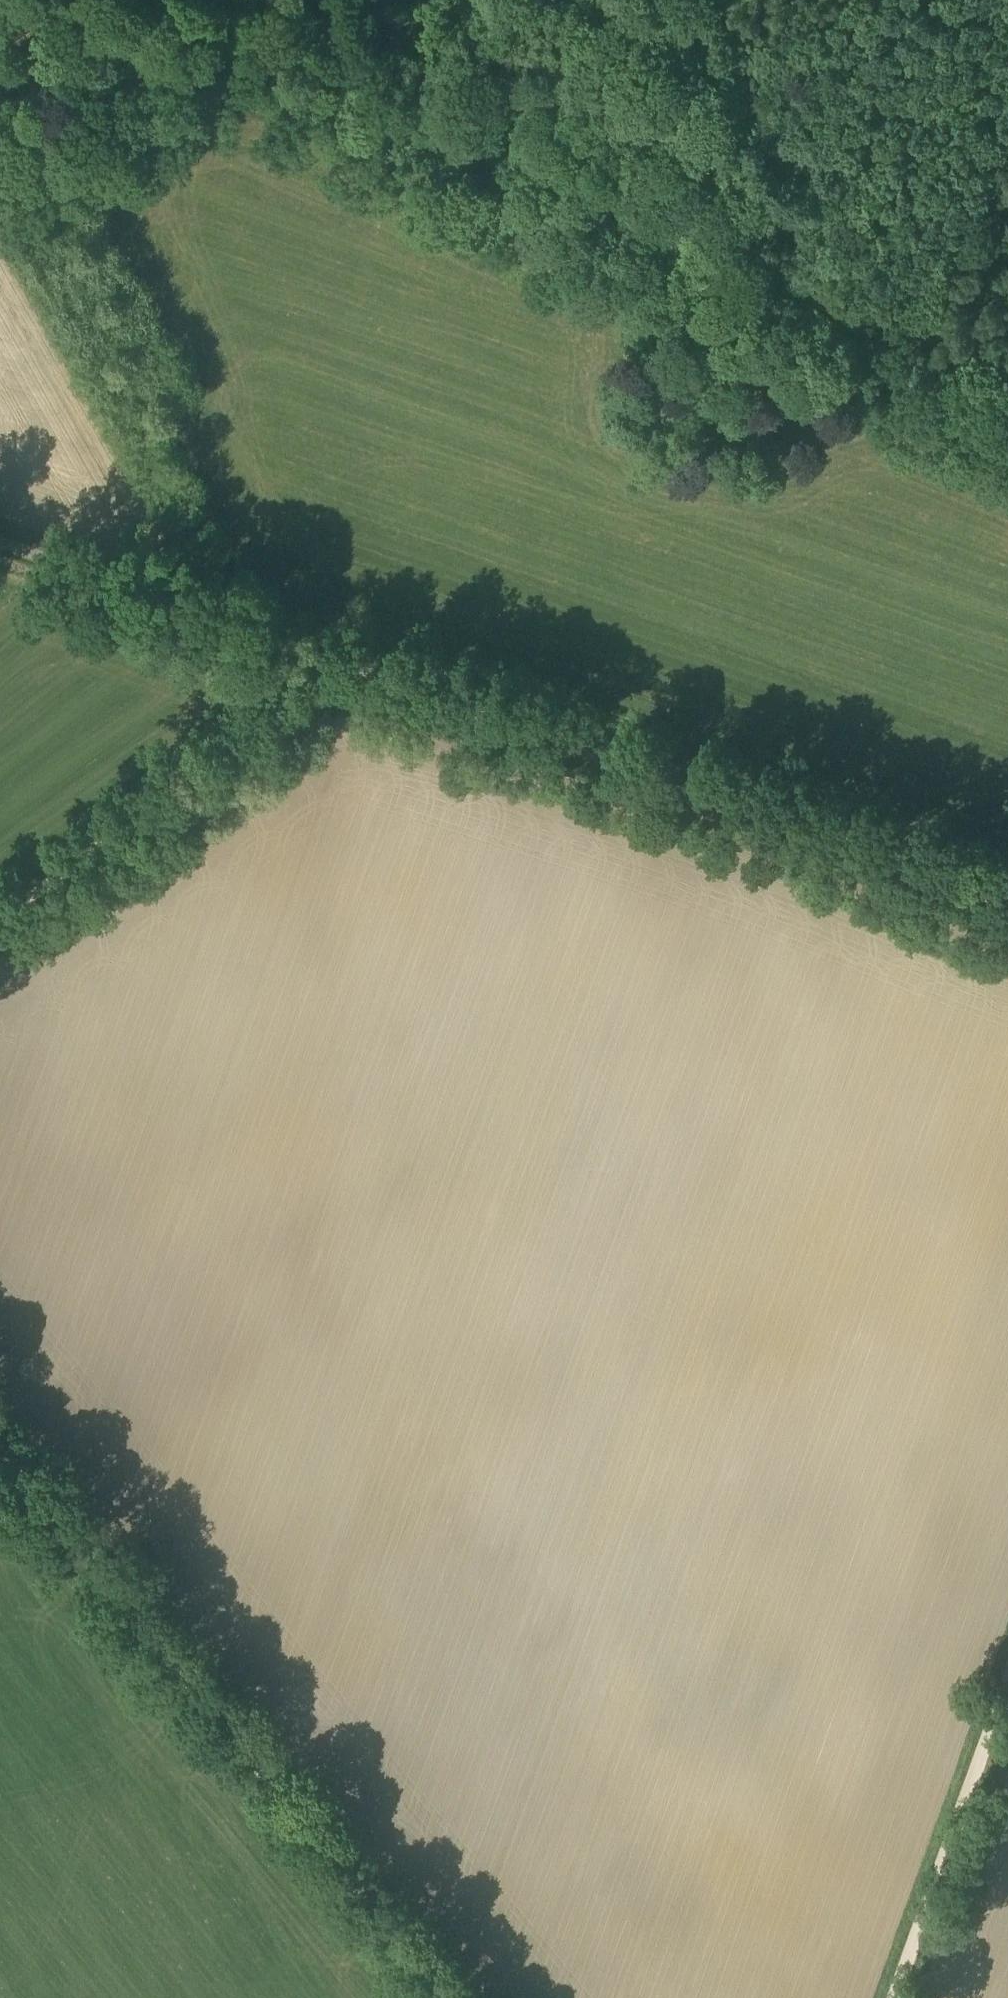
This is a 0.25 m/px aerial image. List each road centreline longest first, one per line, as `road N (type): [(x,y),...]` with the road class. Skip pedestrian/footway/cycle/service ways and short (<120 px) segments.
road 1 (unclassified): [(1007,908),(0,546)]
road 2 (unclassified): [(452,1997),(0,1436)]
road 3 (track): [(0,913),(309,714),(380,683)]
road 4 (track): [(896,1997),(1007,1671)]

